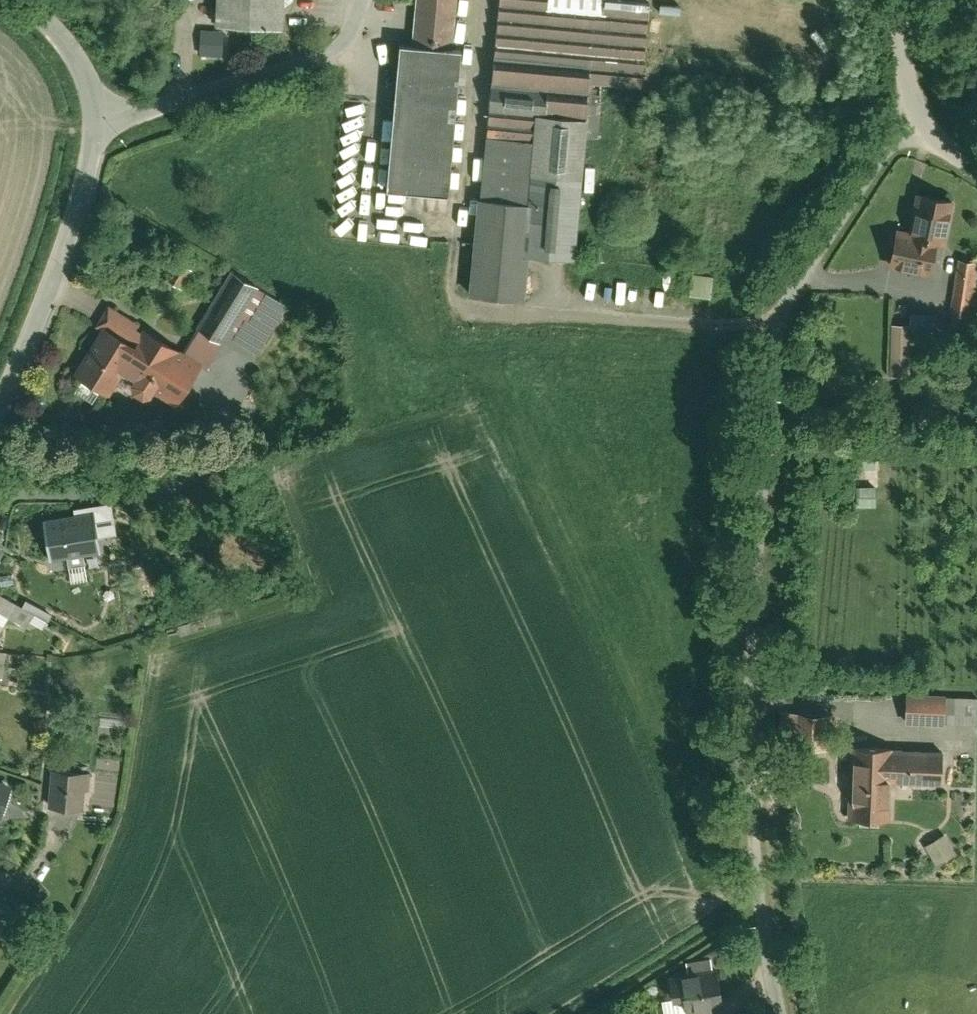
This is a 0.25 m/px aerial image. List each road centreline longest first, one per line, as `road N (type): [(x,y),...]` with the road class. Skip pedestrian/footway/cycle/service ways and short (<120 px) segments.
road 1 (residential): [(913,120),(852,195),(770,333),(763,866),(790,1013)]
road 2 (unclassified): [(0,399),(66,244),(107,103)]
road 3 (residential): [(358,0),(350,20),(317,46),(146,99),(107,103)]
road 4 (unclassified): [(107,103),(70,31),(35,0)]
road 5 (residential): [(913,120),(898,0)]

